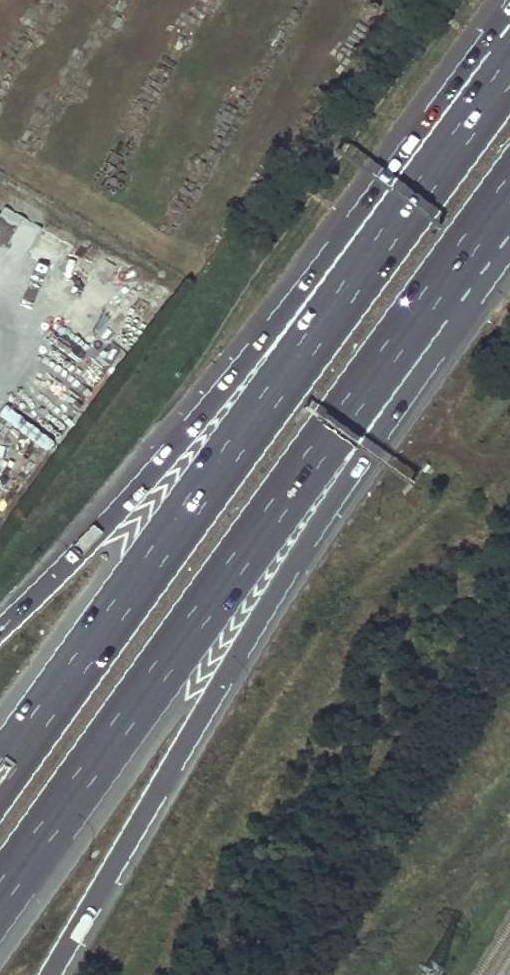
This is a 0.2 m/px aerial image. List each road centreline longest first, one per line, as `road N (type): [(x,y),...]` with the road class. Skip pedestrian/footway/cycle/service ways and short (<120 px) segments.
road 1 (motorway): [(48,974),(364,454),(438,303)]
road 2 (motorway): [(0,896),(327,436),(438,303)]
road 3 (motorway): [(282,382),(0,774)]
road 4 (motorway): [(509,54),(282,382)]
road 5 (motorway): [(282,382),(212,402),(0,628)]
road 6 (motorway): [(438,303),(509,204)]

